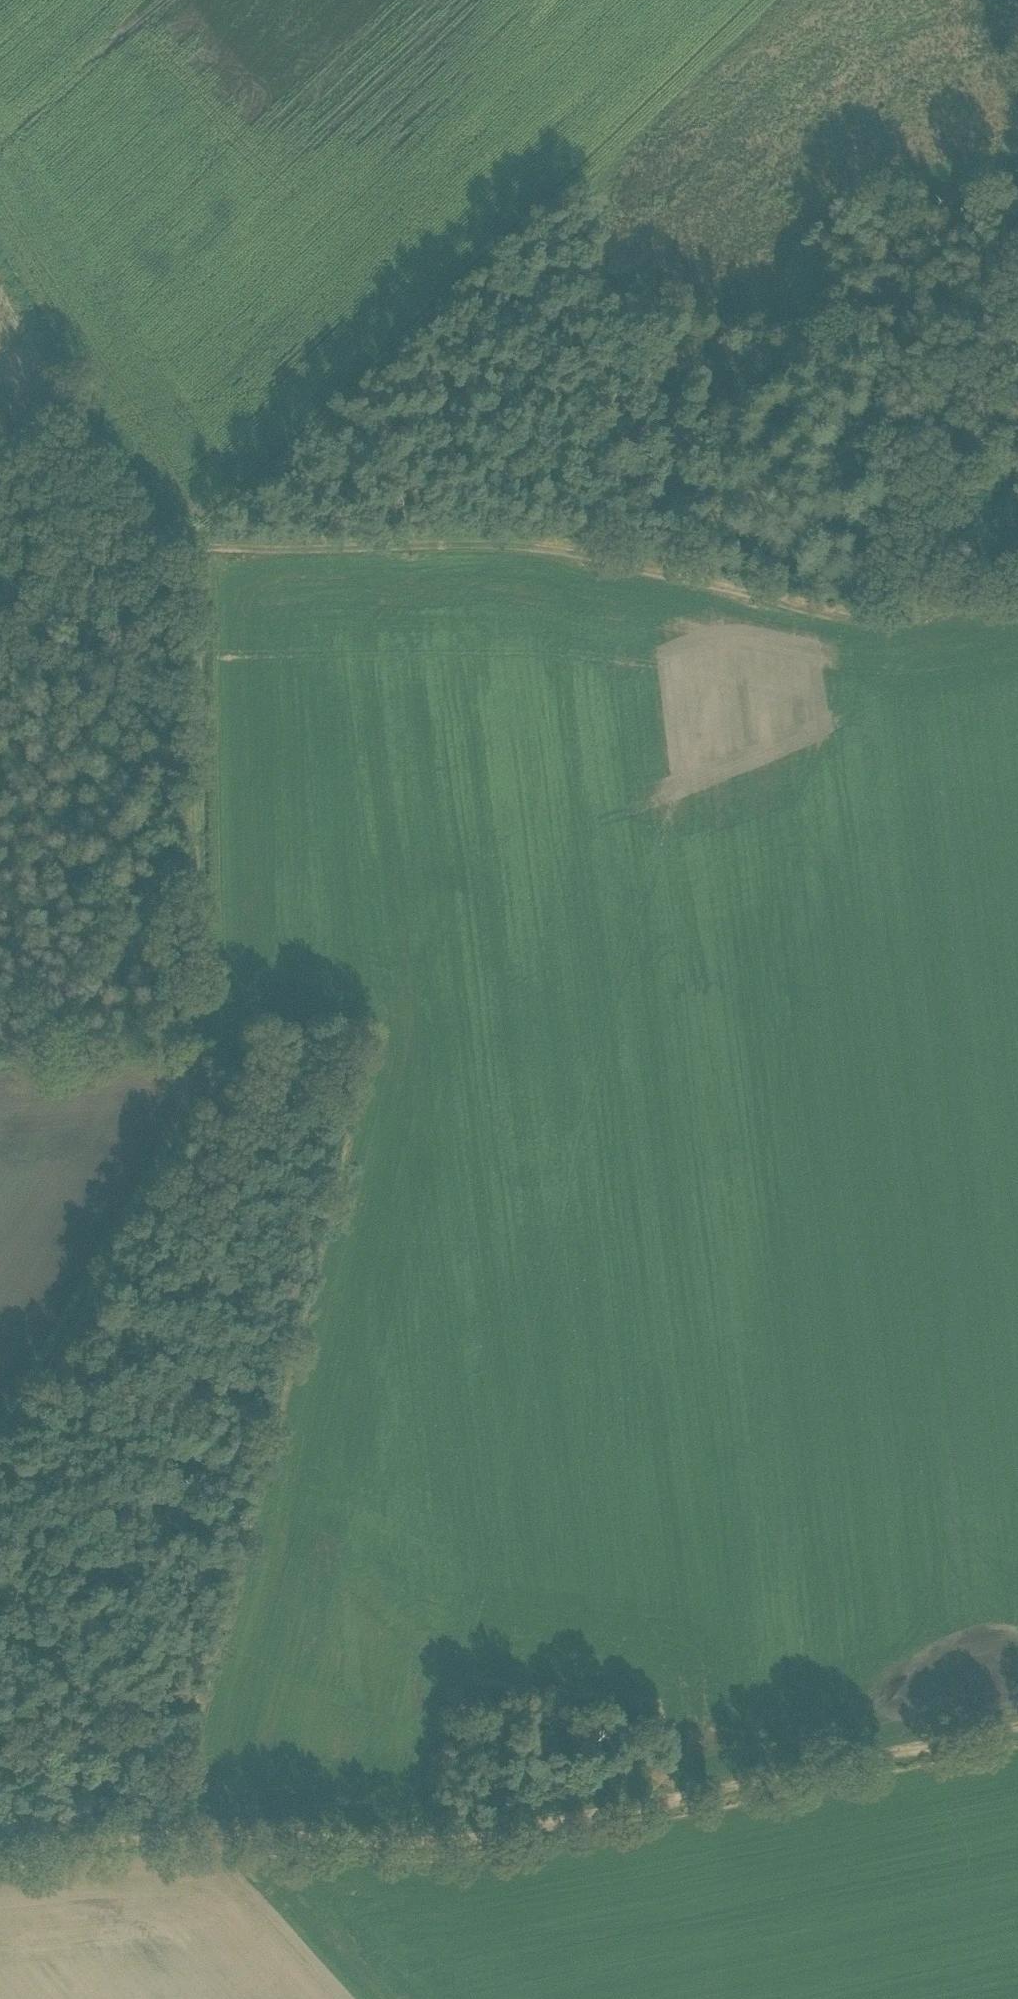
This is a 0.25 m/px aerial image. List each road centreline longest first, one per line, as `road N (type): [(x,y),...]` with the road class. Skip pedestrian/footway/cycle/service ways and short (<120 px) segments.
road 1 (track): [(0,1851),(465,1838),(1017,1730)]
road 2 (track): [(213,547),(535,544),(836,612),(1017,602)]
road 3 (track): [(0,555),(213,547)]

